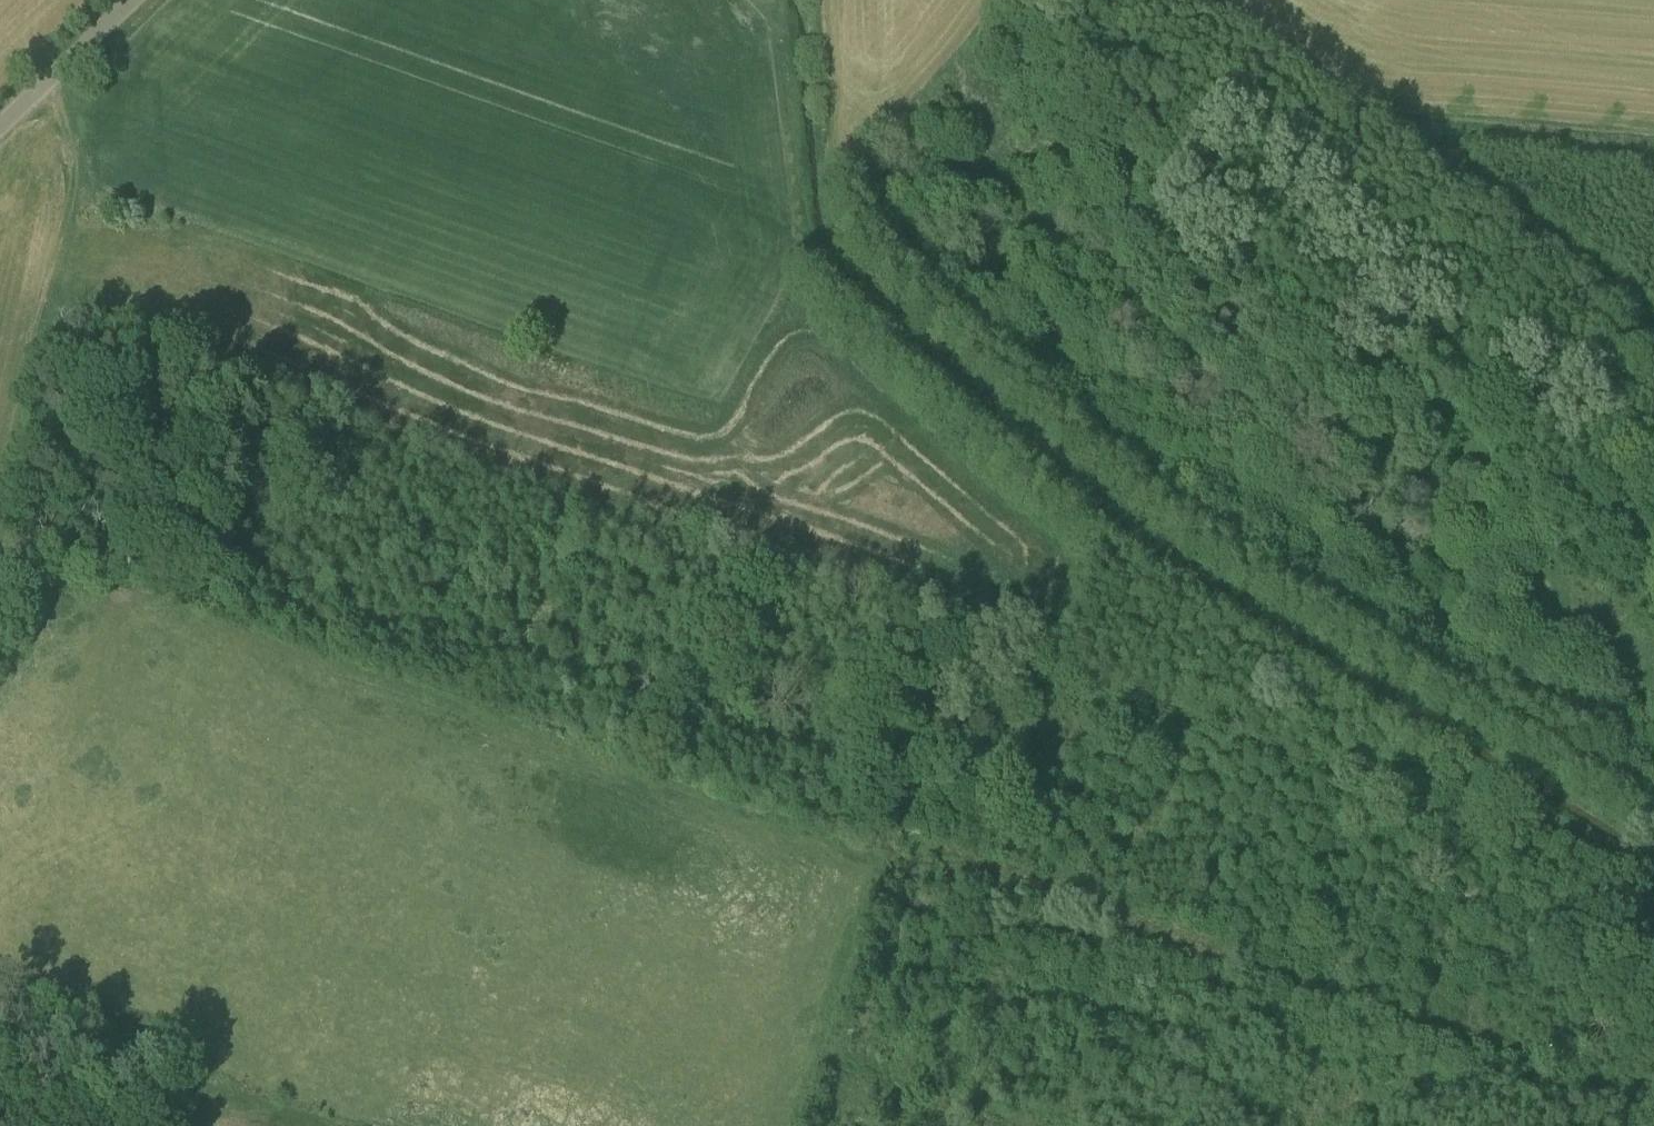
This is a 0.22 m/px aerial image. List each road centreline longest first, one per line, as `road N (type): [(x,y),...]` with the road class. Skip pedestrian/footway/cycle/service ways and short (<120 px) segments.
road 1 (track): [(0,504),(78,183),(74,139),(41,86)]
road 2 (unclassified): [(0,125),(131,0)]

